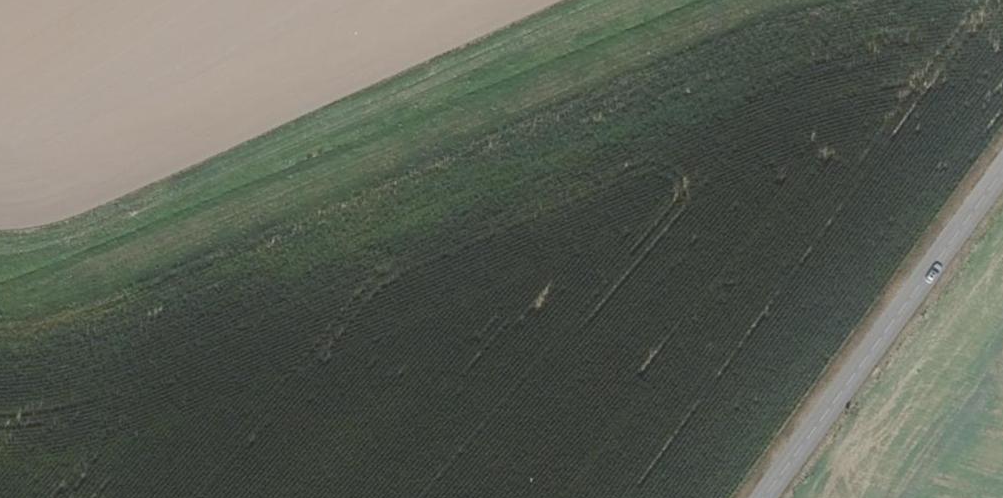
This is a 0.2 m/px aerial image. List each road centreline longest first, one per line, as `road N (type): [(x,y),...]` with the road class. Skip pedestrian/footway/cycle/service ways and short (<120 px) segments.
road 1 (tertiary): [(762,497),(1002,171)]

